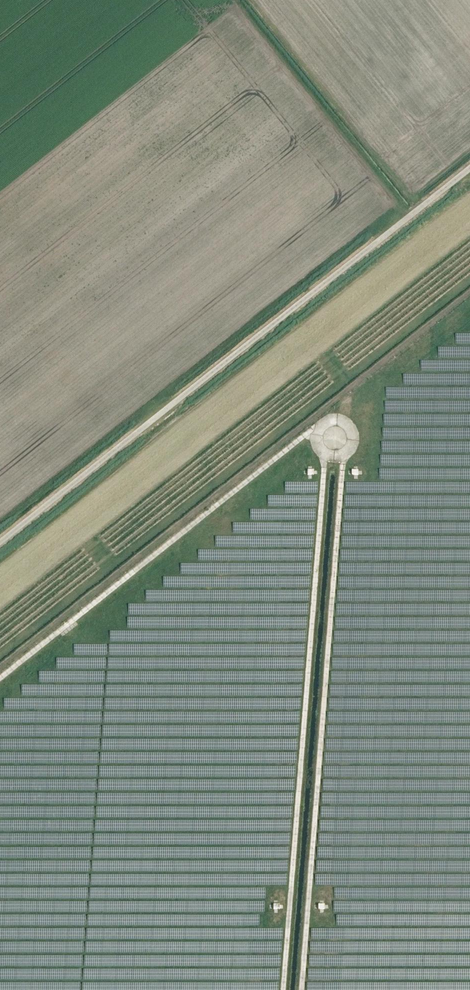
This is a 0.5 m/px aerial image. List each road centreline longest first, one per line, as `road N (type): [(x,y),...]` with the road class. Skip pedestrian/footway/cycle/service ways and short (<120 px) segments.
road 1 (track): [(302,989),(343,464),(336,437),(325,467),(284,989)]
road 2 (unclassified): [(0,543),(469,167)]
road 3 (track): [(336,437),(306,437),(0,680)]

